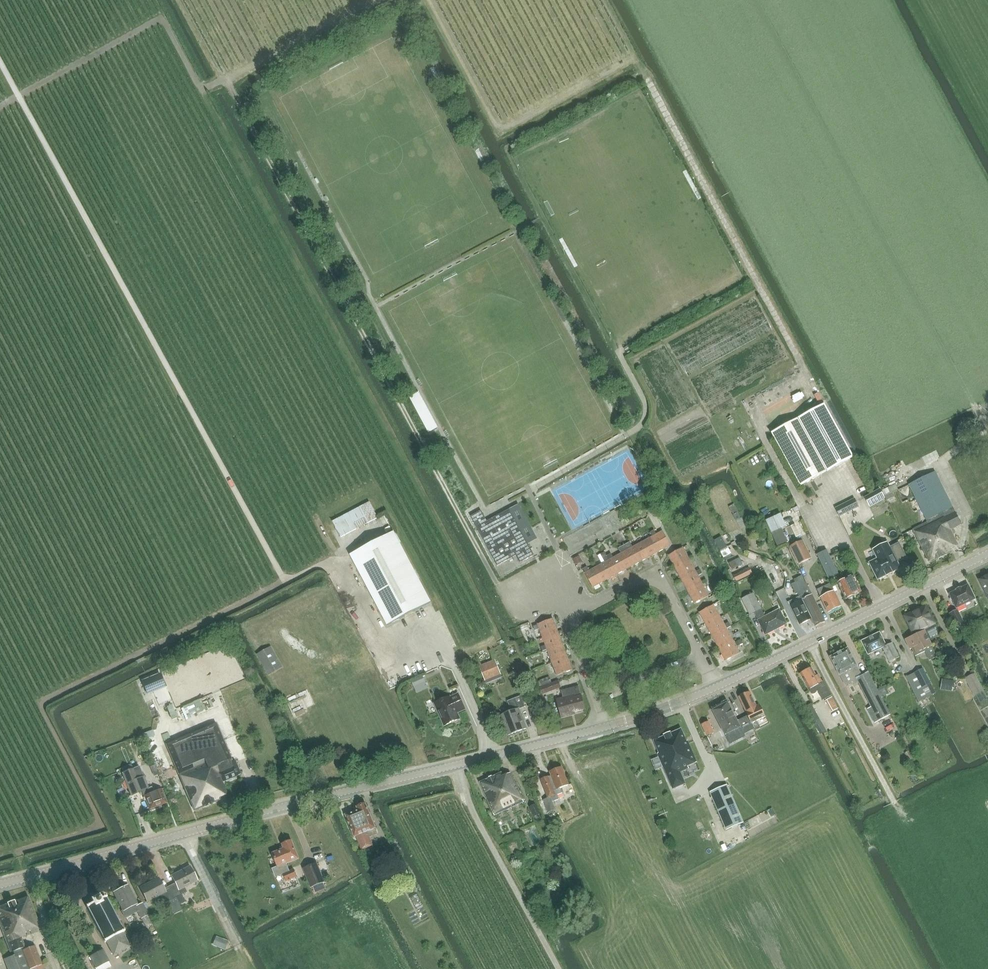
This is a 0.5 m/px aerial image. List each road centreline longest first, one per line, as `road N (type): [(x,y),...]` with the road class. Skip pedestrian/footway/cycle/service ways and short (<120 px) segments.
road 1 (track): [(0,65),(283,578),(336,567),(385,644),(451,663),(491,757)]
road 2 (track): [(580,602),(526,615),(499,592),(221,69)]
road 3 (track): [(883,610),(845,533),(795,496),(765,440),(764,415),(796,386),(800,365),(644,74)]
road 4 (tertiary): [(0,885),(600,730)]
road 5 (track): [(585,610),(529,494),(640,428),(644,406),(621,353)]
road 6 (tertiary): [(716,689),(987,557)]
road 7 (residential): [(701,664),(665,585),(644,579),(570,619),(593,703)]
road 8 (tertiary): [(600,730),(716,689)]

